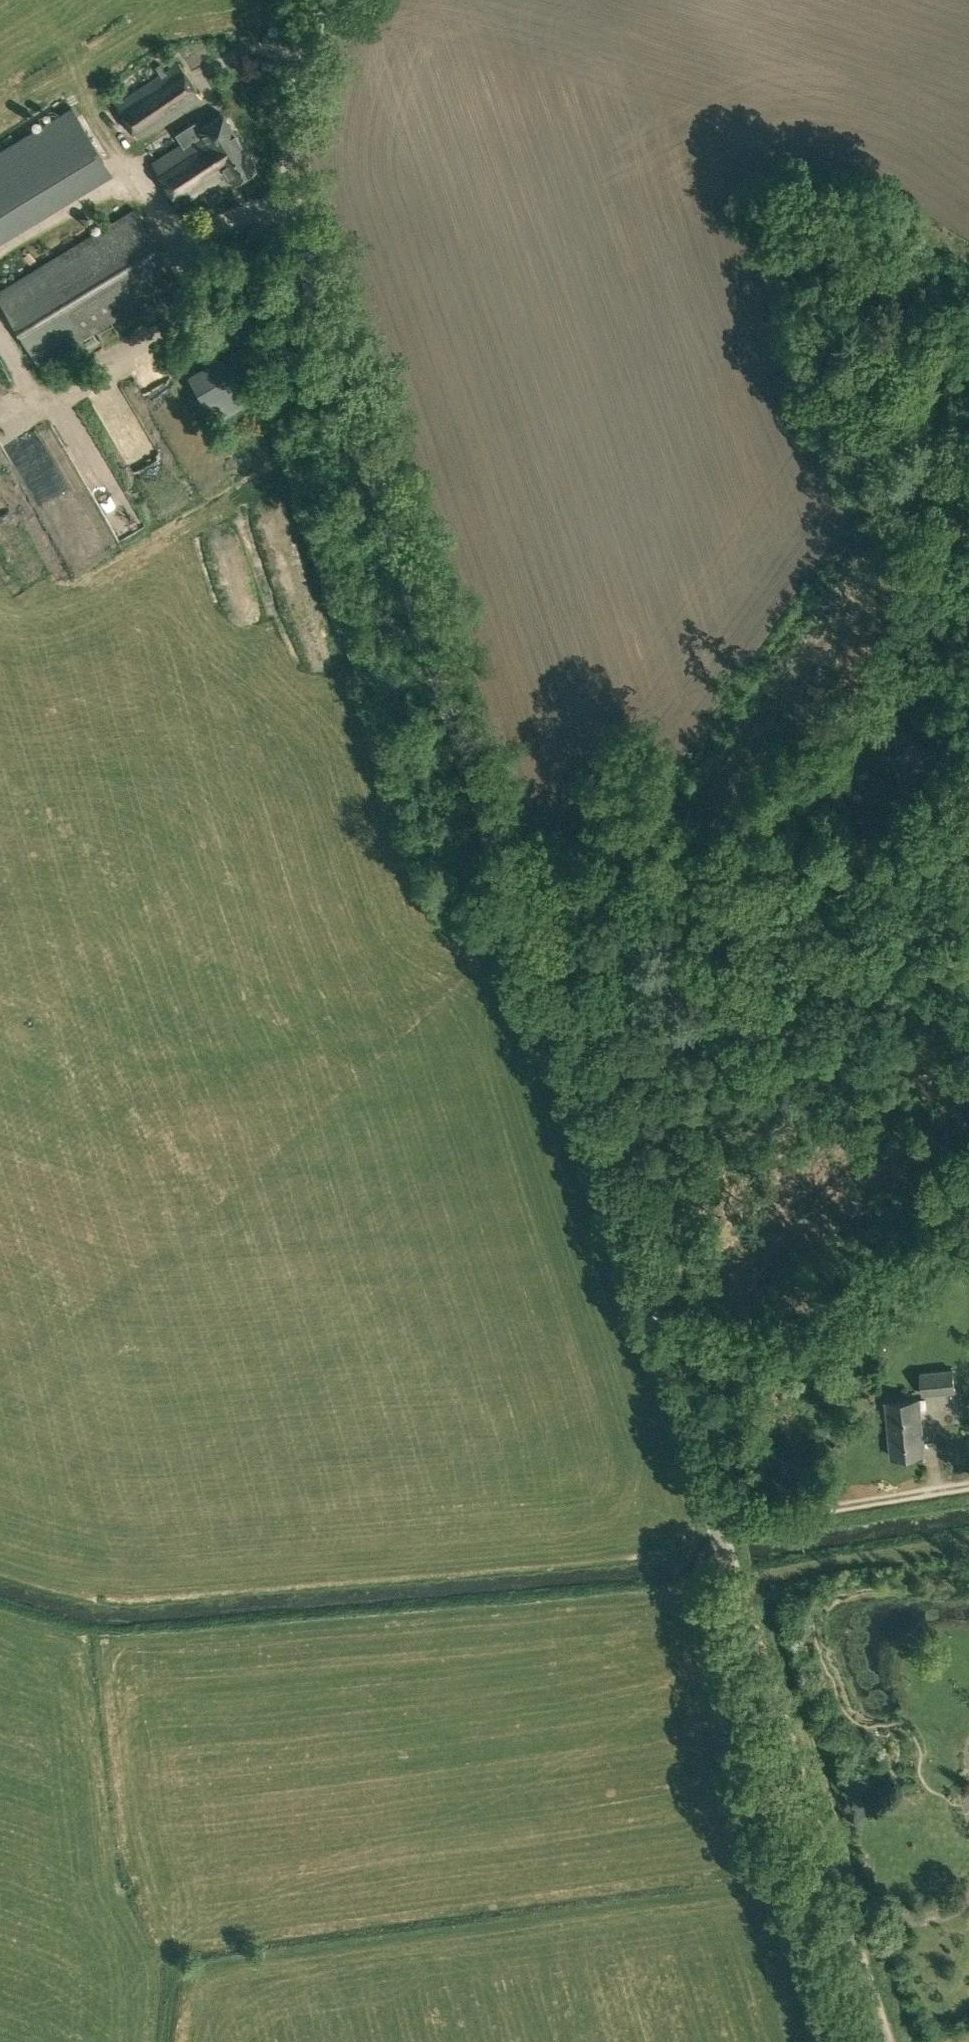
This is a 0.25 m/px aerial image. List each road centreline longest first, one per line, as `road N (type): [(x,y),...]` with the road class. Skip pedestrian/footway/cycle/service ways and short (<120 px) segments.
road 1 (unclassified): [(883,2041),(306,258),(290,160),(295,110),(326,0)]

